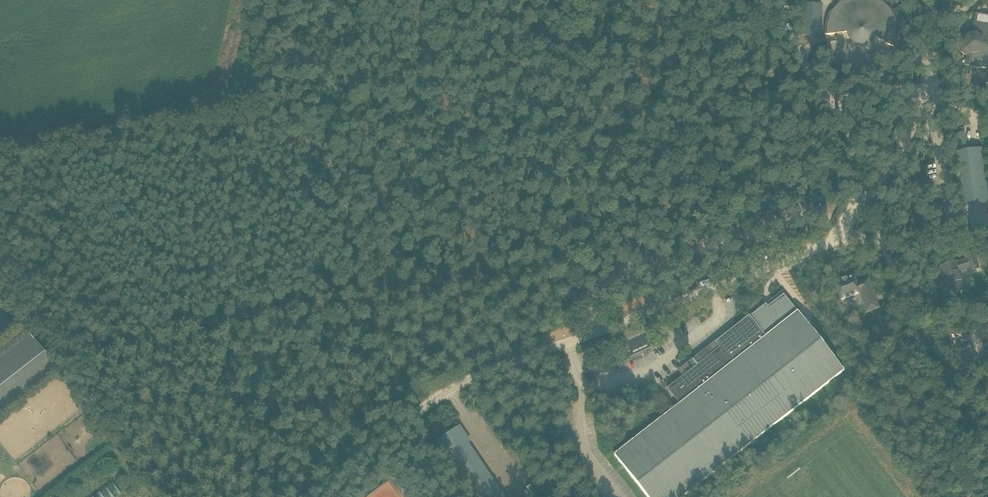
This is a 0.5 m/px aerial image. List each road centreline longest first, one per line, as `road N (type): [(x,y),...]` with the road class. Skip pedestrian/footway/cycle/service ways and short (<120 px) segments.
road 1 (unclassified): [(306,496),(444,393),(496,366),(839,239)]
road 2 (track): [(581,337),(572,248),(553,239),(518,120),(516,0)]
road 3 (track): [(889,244),(972,496)]
road 4 (unclassified): [(839,239),(875,231),(889,244),(946,223),(929,94)]
road 5 (unclassified): [(858,200),(870,195),(929,94)]
road 6 (unclassified): [(929,94),(907,115),(858,200)]

